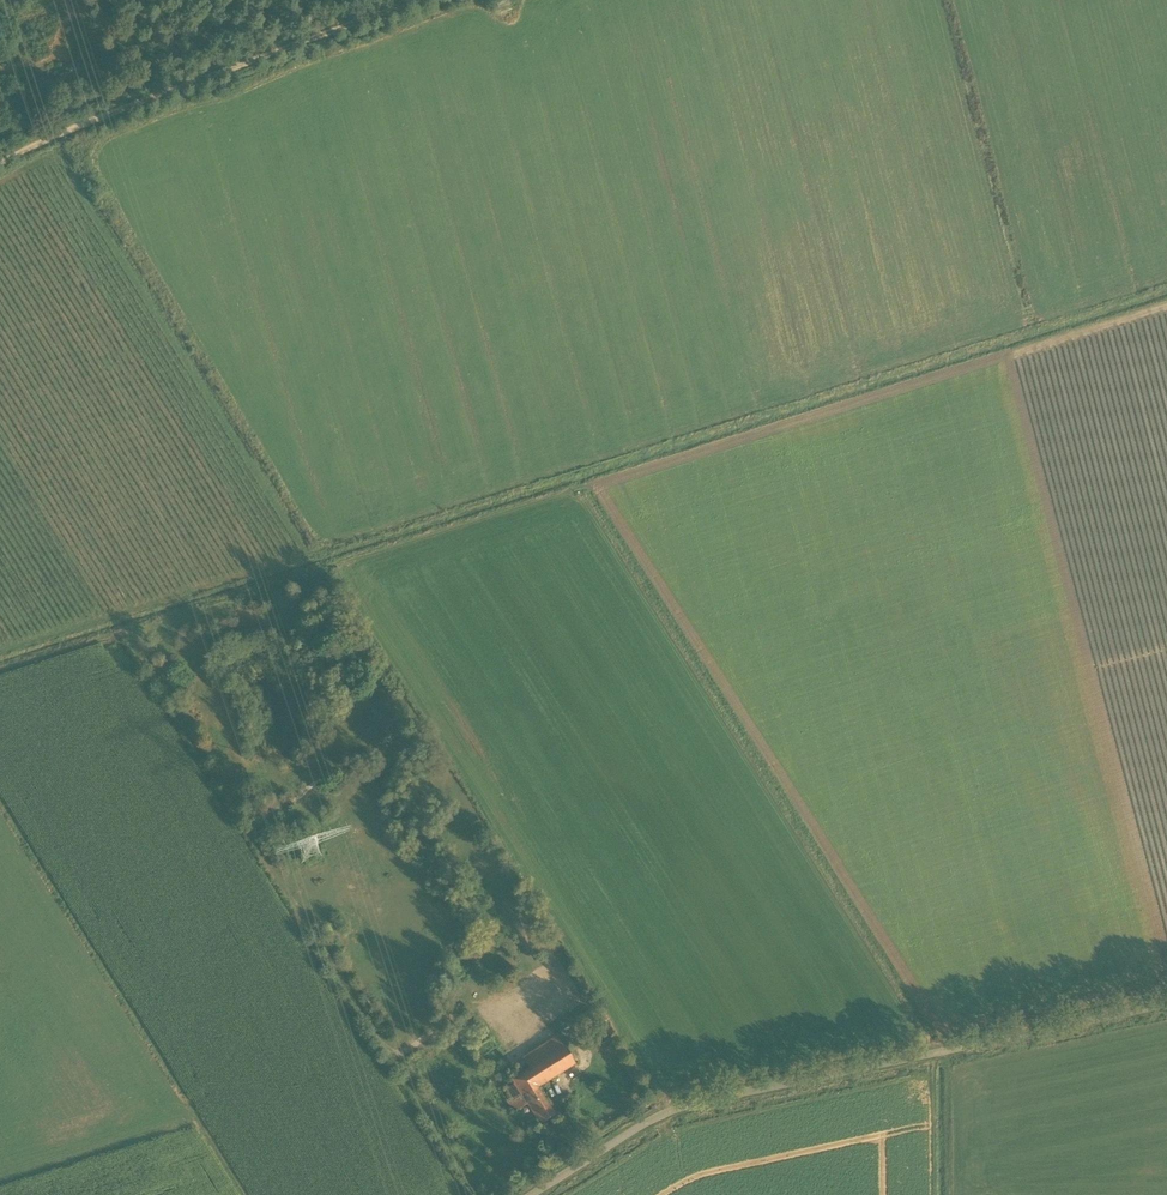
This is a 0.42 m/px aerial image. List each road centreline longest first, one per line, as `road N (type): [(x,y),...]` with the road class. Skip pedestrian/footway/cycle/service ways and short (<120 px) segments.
road 1 (unclassified): [(532,1194),(630,1132),(688,1107),(1166,1007)]
road 2 (track): [(433,0),(39,139),(0,162)]

